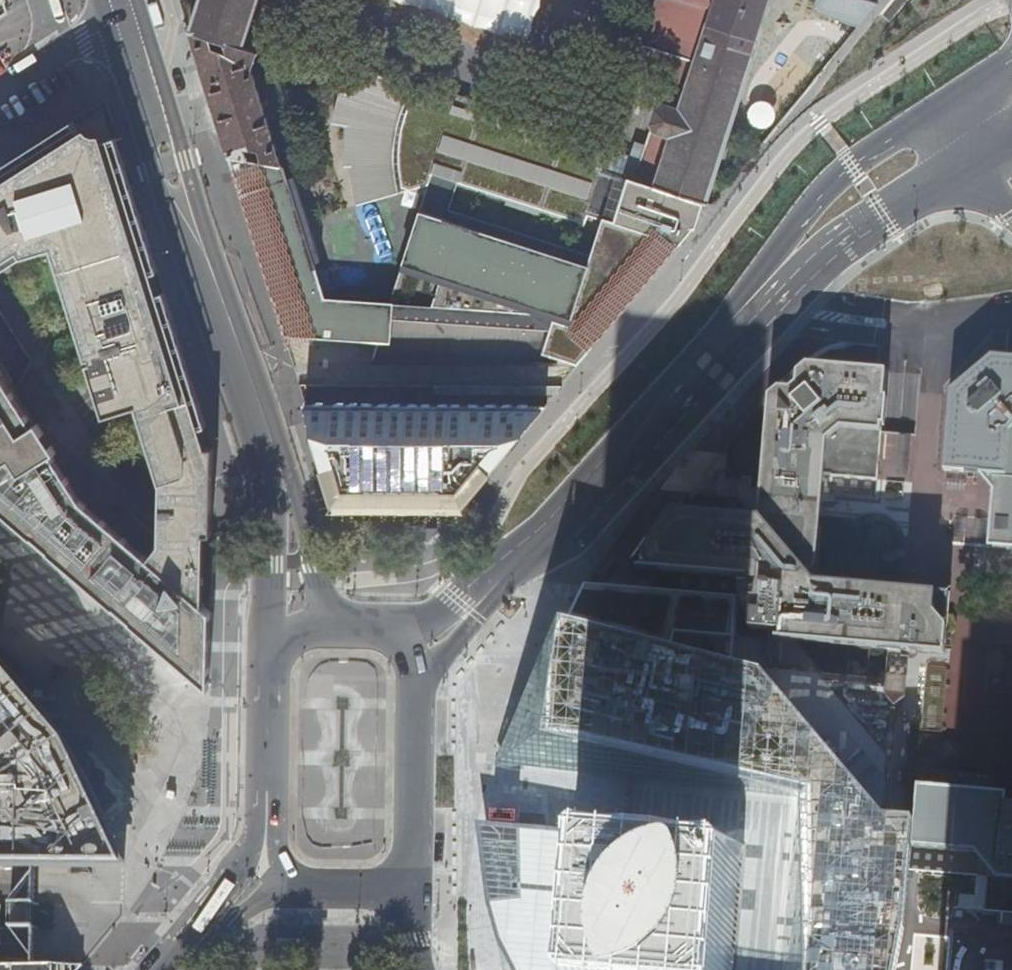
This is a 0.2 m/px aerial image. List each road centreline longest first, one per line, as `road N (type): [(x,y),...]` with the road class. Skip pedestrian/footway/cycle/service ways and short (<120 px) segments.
road 1 (primary): [(972,92),(826,194),(643,411),(455,595),(396,641)]
road 2 (primary): [(417,682),(811,277),(976,156)]
road 3 (primary): [(207,252),(137,0)]
road 4 (primary): [(107,24),(159,200),(185,238),(207,252)]
road 5 (primary): [(280,470),(207,252)]
road 6 (primary): [(393,880),(412,862),(417,682)]
road 7 (primary): [(280,470),(265,658)]
road 8 (primary): [(265,658),(264,835)]
road 9 (primary): [(328,623),(280,470)]
road 10 (residential): [(107,24),(0,88)]
road 11 (primary): [(264,835),(202,940)]

